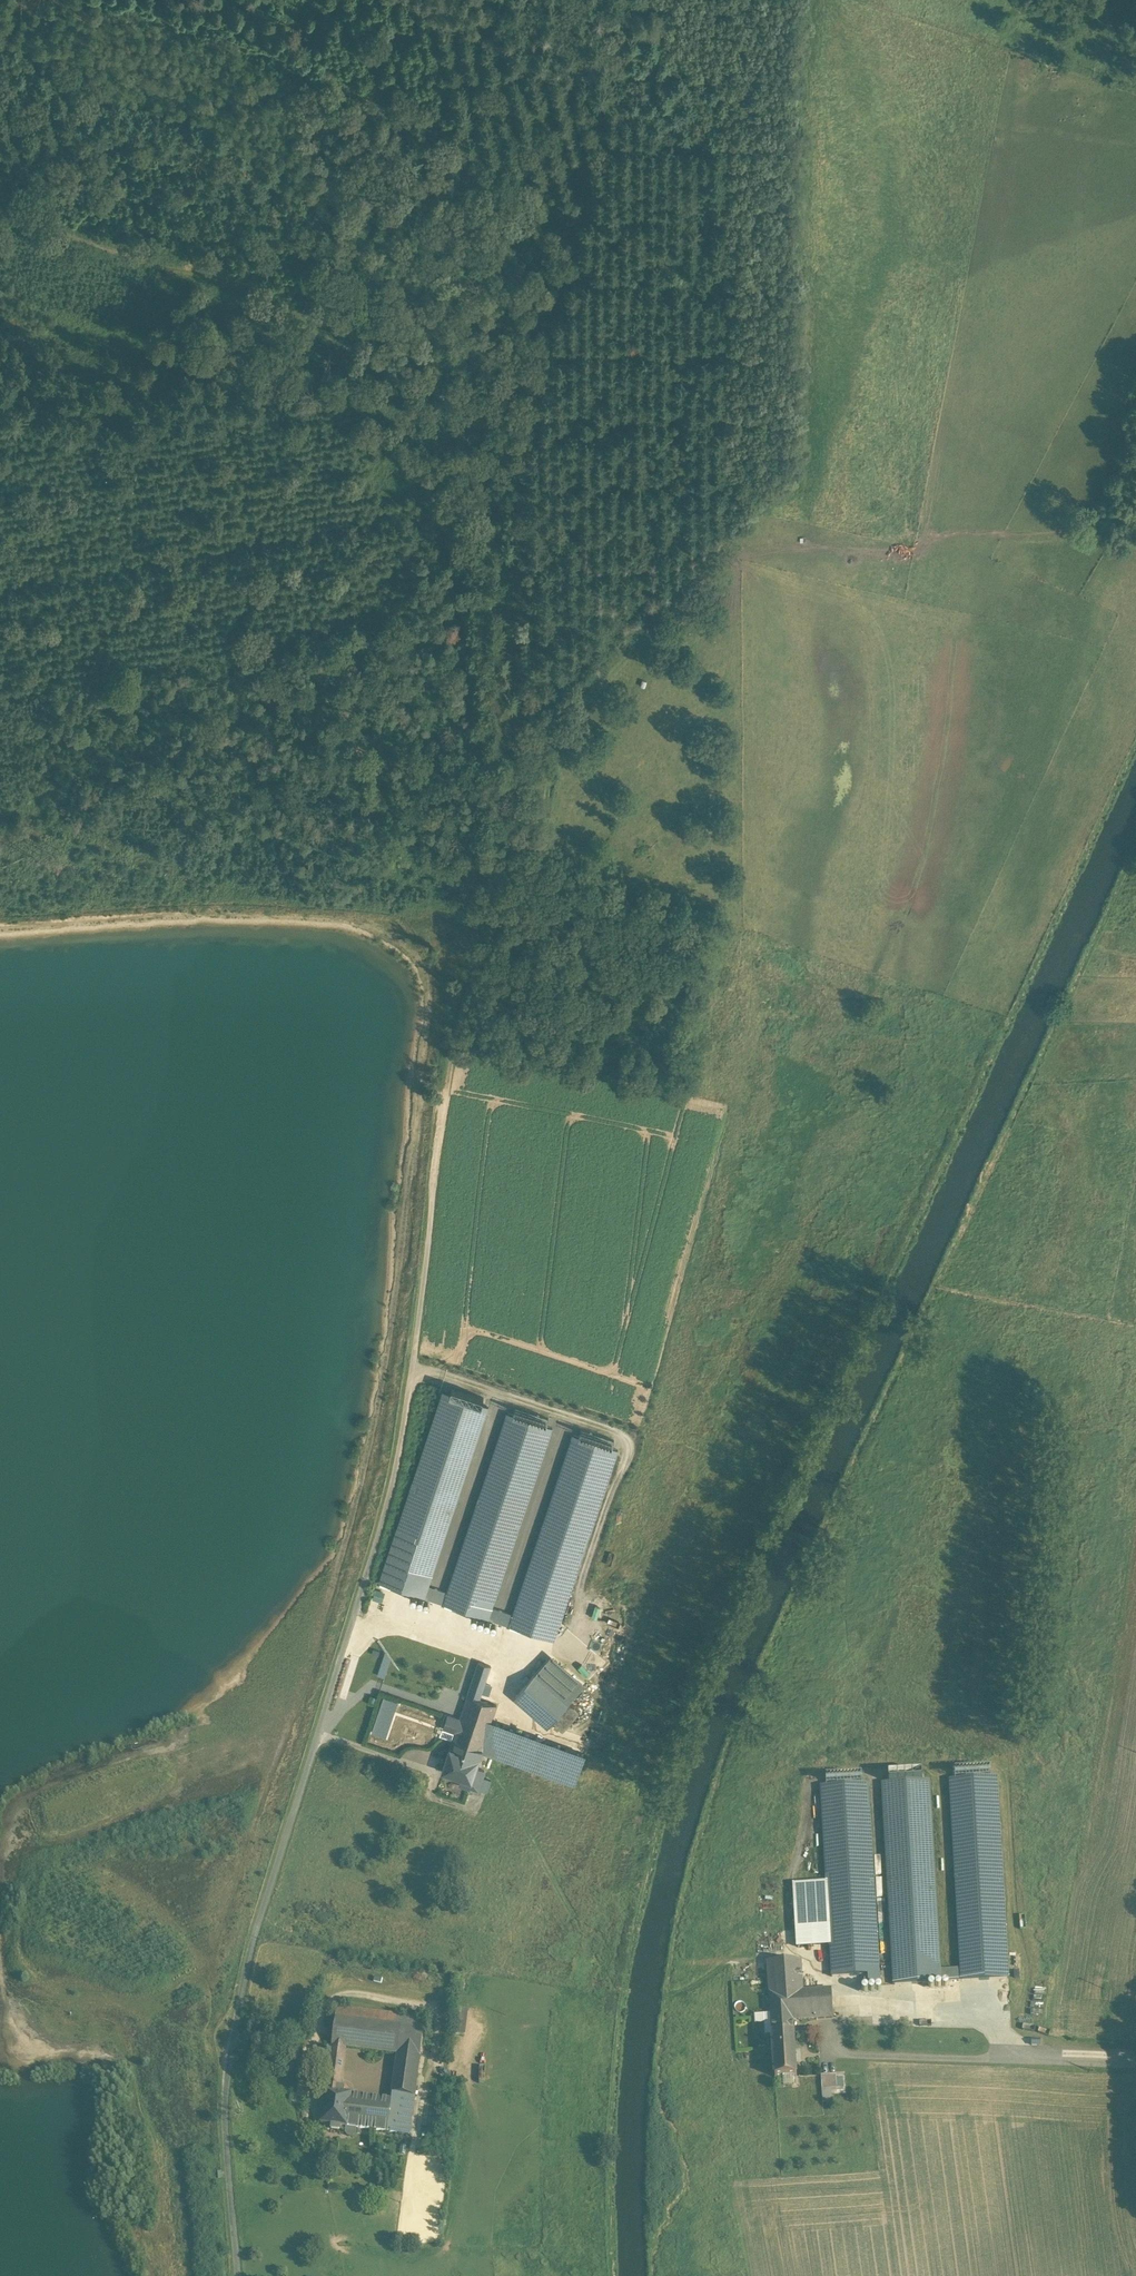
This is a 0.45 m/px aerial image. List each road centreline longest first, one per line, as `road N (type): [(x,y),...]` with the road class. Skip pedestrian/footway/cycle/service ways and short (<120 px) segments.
road 1 (track): [(237,2275),(226,2099),(243,1989),(397,1467),(454,1043),(483,960)]
road 2 (track): [(483,960),(451,571),(386,412),(340,345),(292,310),(0,197)]
road 3 (track): [(483,960),(544,829),(565,735),(594,685),(717,566)]
road 4 (track): [(1135,2064),(1011,2058),(979,2002),(860,2004)]
road 5 (track): [(518,1635),(359,1595)]
road 6 (track): [(317,1735),(346,1703),(374,1687),(454,1709)]

